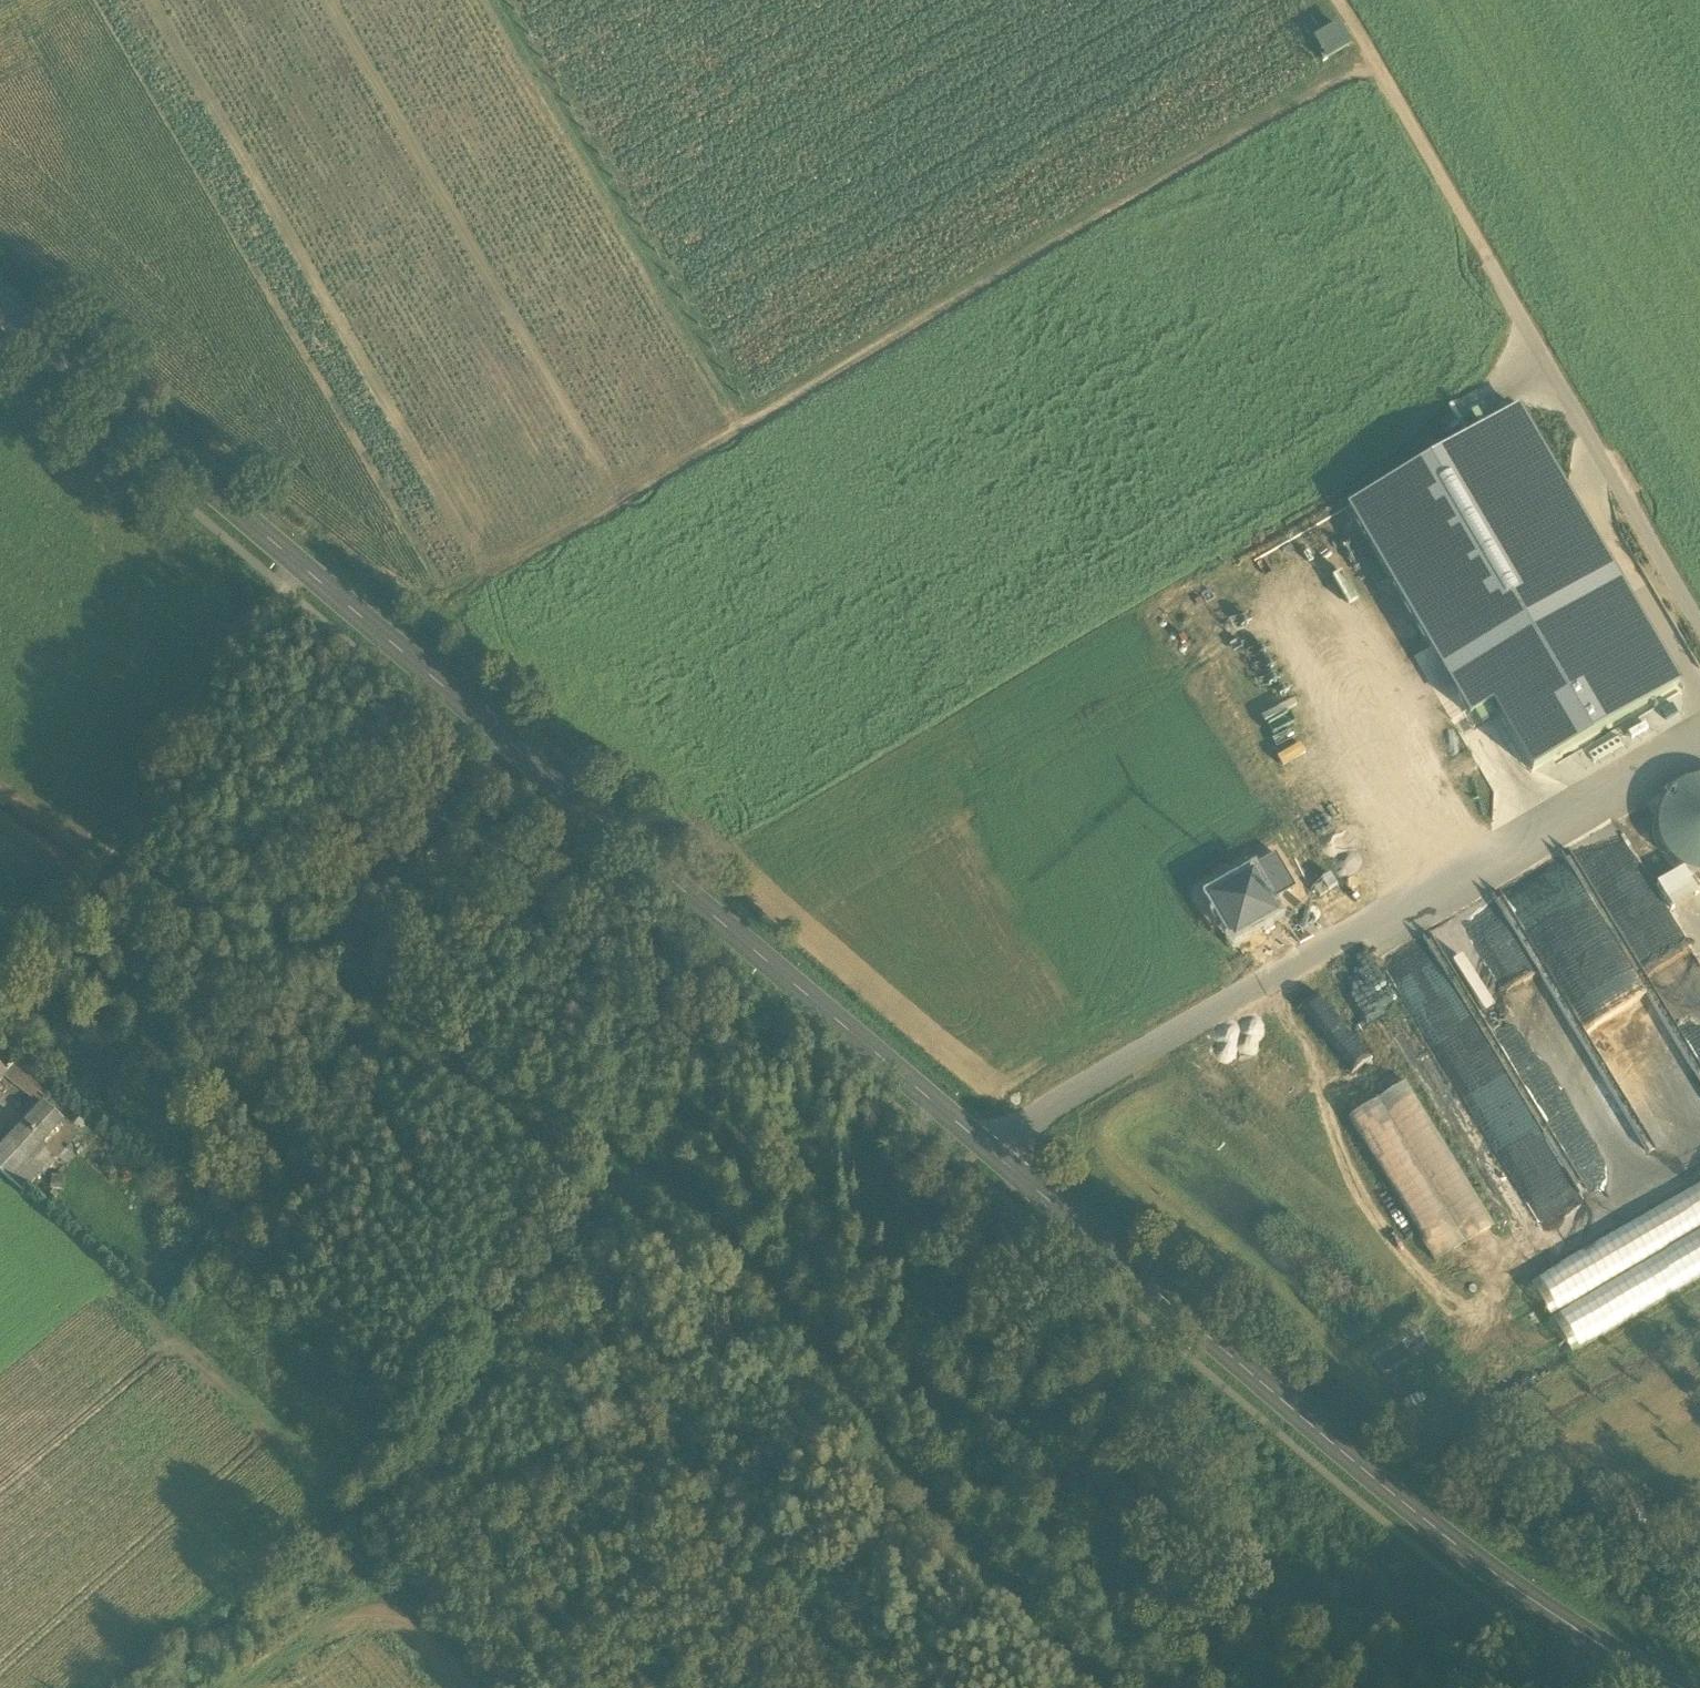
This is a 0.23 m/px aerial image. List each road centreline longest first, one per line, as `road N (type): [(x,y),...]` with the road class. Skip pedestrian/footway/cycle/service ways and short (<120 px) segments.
road 1 (tertiary): [(0,313),(1258,1379),(1569,1626),(1681,1687)]
road 2 (track): [(988,1150),(1699,732)]
road 3 (track): [(1699,625),(1335,0)]
road 4 (track): [(1070,1687),(695,1218),(614,1169)]
road 5 (track): [(0,983),(93,874),(301,571)]

